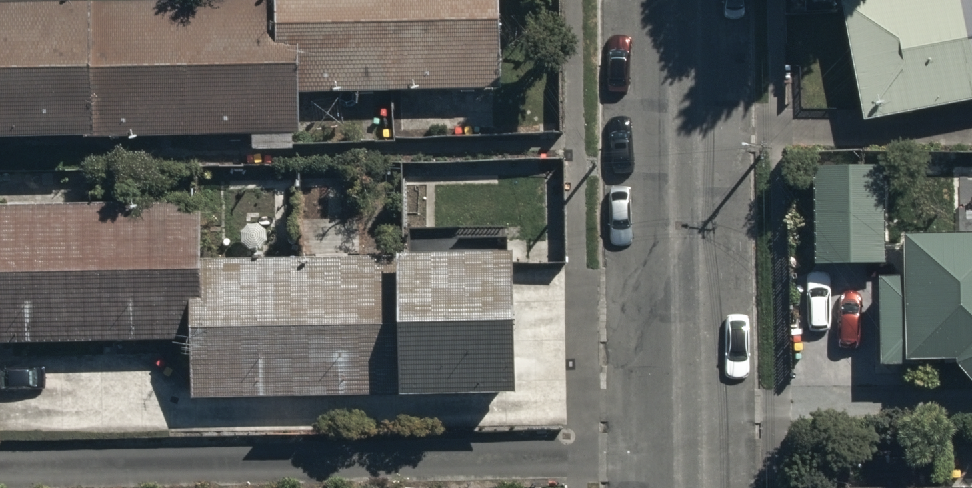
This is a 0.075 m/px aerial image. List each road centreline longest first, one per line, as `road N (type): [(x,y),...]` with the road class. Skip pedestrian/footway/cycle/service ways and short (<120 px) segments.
road 1 (residential): [(683,487),(678,0)]

